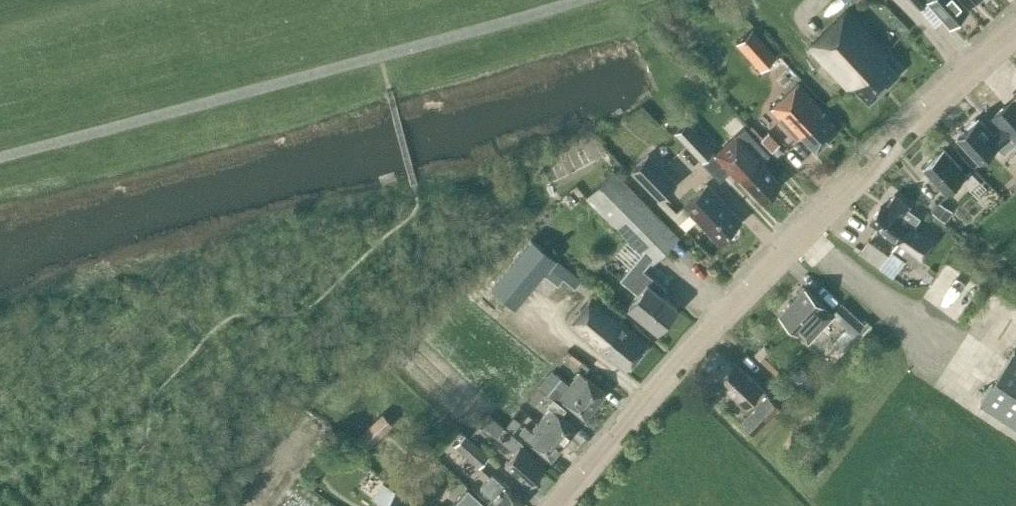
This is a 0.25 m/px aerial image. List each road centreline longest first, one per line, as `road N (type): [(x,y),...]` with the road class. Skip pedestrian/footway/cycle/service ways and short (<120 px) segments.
road 1 (tertiary): [(555,505),(676,360),(1015,23)]

